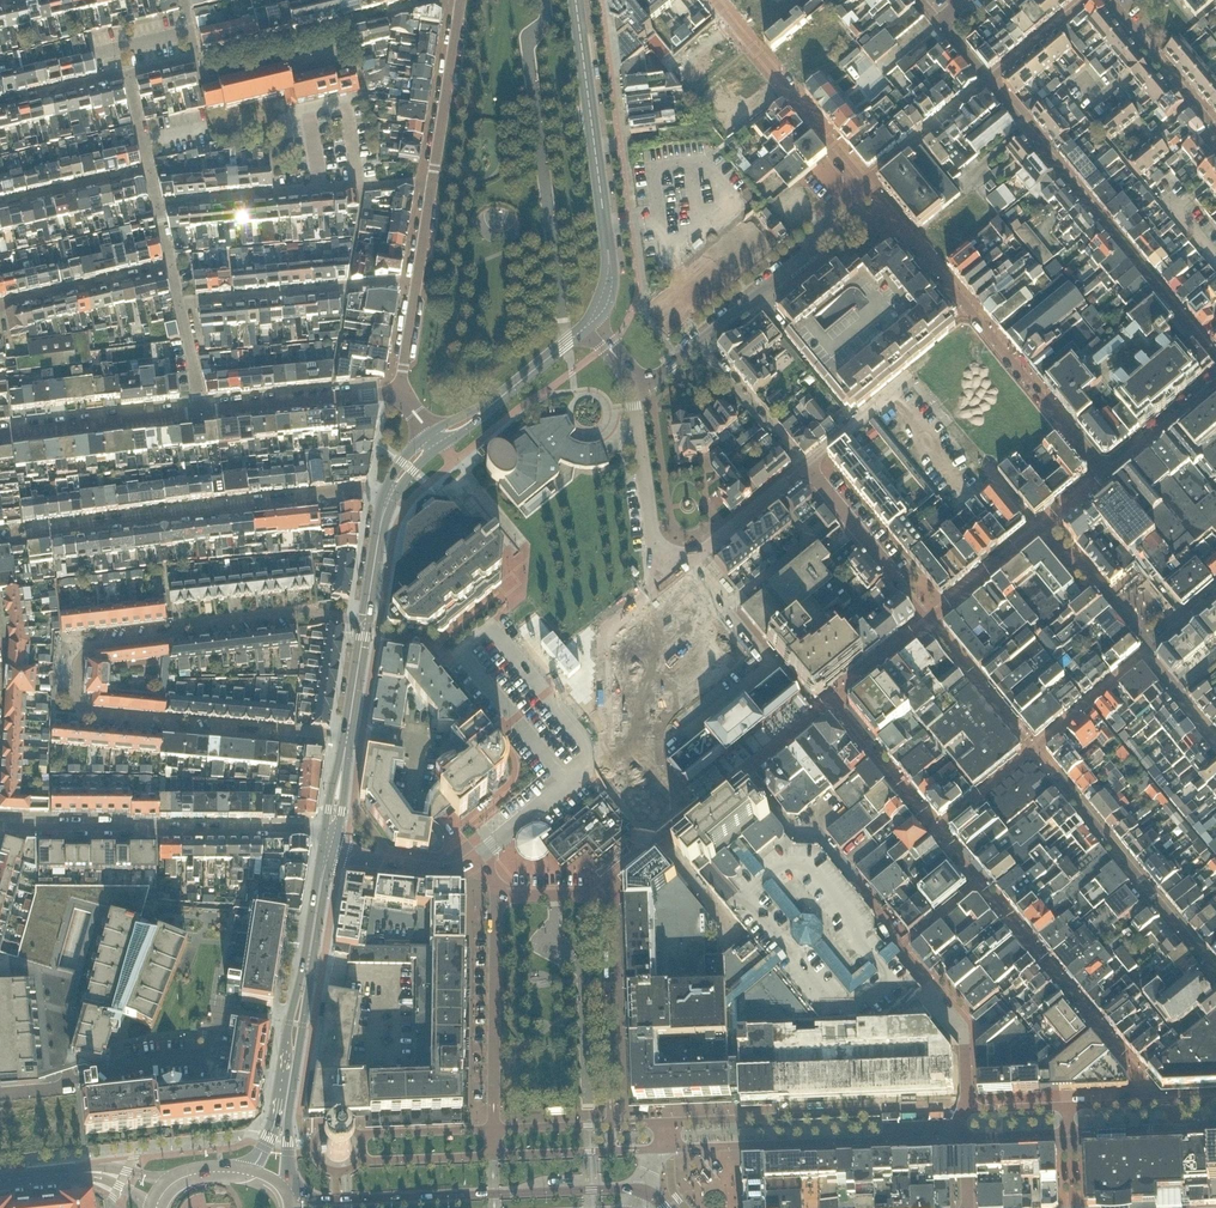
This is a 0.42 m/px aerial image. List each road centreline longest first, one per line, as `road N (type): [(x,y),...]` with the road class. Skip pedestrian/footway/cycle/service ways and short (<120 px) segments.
road 1 (residential): [(347,738),(175,728),(164,718),(84,711),(78,701),(81,649),(167,636),(178,624),(304,611),(366,621)]
road 2 (residential): [(1215,383),(1106,476),(867,182)]
road 3 (residential): [(0,538),(310,494),(385,495)]
road 4 (secondary): [(643,1192),(338,1201),(289,1193)]
road 5 (residential): [(1215,356),(991,81)]
road 6 (secondary): [(590,323),(610,274),(576,0)]
road 7 (residential): [(0,826),(304,827),(324,839)]
road 8 (residential): [(1035,751),(1215,971)]
road 9 (residential): [(891,1126),(879,1115),(668,1123),(669,1148)]
road 10 (residential): [(716,0),(867,182)]
road 11 (residential): [(181,303),(416,283)]
road 12 (residential): [(700,341),(823,242),(837,208),(867,182)]
road 13 (residential): [(198,59),(423,5)]
road 14 (residential): [(669,1148),(882,1141),(891,1126)]
road 15 (residential): [(500,893),(494,1103)]
road 16 (residential): [(676,572),(655,539),(634,377)]
road 17 (residential): [(0,435),(201,412)]
road 18 (residential): [(201,412),(400,391)]
road 19 (residential): [(500,893),(604,895),(674,830)]
road 20 (residential): [(608,735),(607,636),(676,572)]
road 21 (residential): [(461,2),(433,181)]
road 22 (residential): [(0,308),(172,269)]
road 23 (residential): [(676,572),(806,467)]
road 24 (residential): [(806,467),(700,341)]
road 25 (residential): [(867,182),(991,81)]
road 26 (residential): [(274,195),(433,181)]
road 27 (residential): [(806,467),(907,590)]
road 28 (residential): [(0,208),(151,173)]
road 29 (residential): [(1147,656),(1035,751)]
road 30 (residential): [(1215,1101),(1073,1106)]
road 31 (residential): [(969,1111),(964,1029),(928,982)]
road 32 (residential): [(1074,1132),(1215,1126)]
road 33 (residential): [(806,467),(913,378)]
road 34 (residential): [(344,851),(437,870),(476,860)]
road 35 (residential): [(0,108),(128,75)]
road 36 (secondary): [(590,323),(491,406)]

